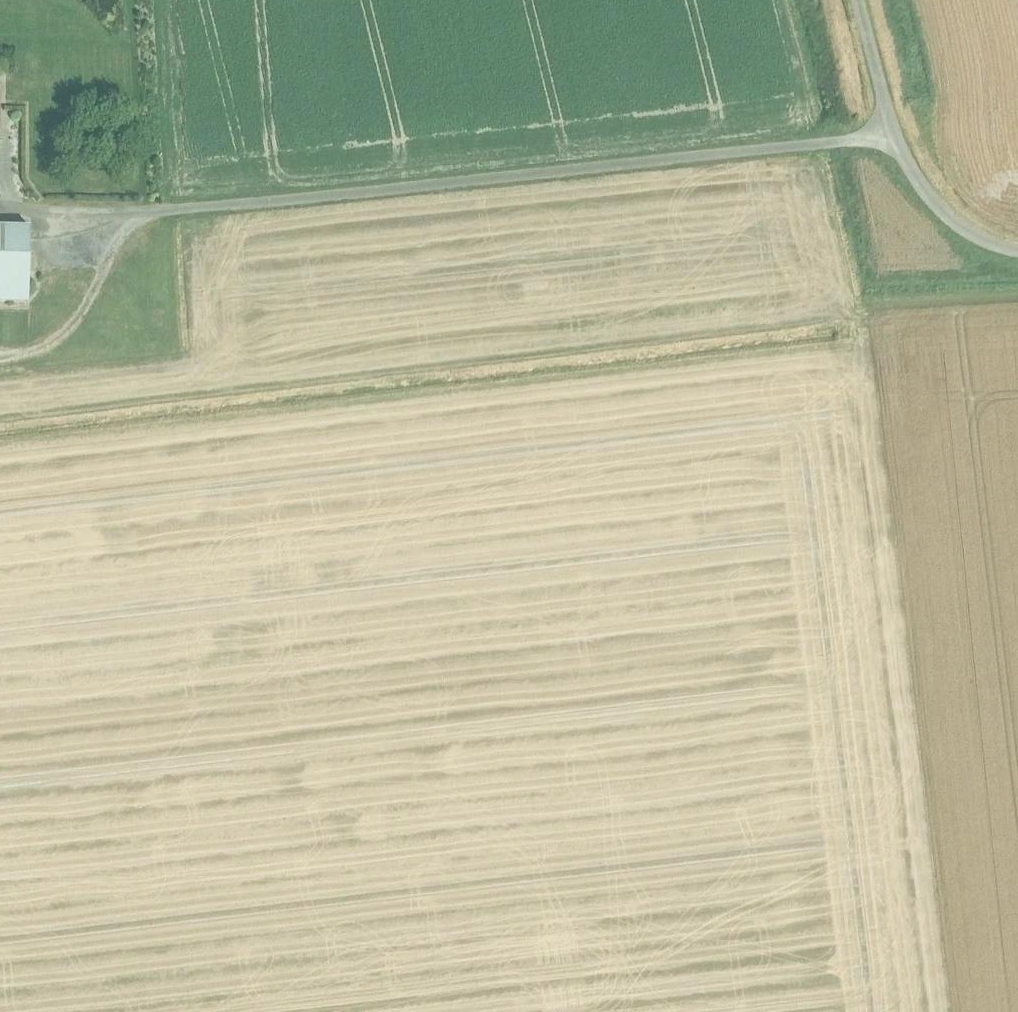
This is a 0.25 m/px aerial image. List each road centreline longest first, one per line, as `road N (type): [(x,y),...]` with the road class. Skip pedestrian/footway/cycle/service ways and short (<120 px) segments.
road 1 (unclassified): [(1017,251),(952,221),(902,161),(888,135),(858,0)]
road 2 (track): [(135,212),(115,236),(85,313),(56,342),(0,358)]

